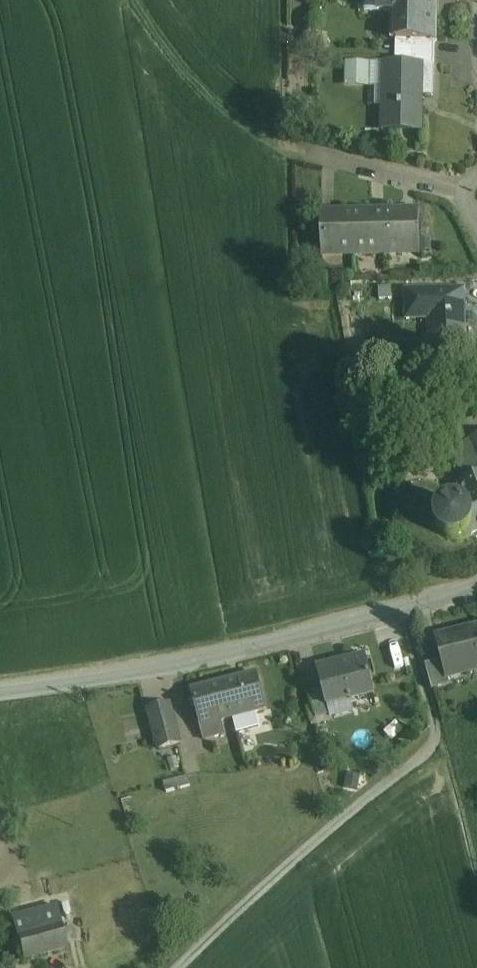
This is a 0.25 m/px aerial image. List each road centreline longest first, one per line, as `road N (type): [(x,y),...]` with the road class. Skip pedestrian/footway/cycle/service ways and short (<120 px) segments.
road 1 (residential): [(0,690),(226,658),(476,588)]

